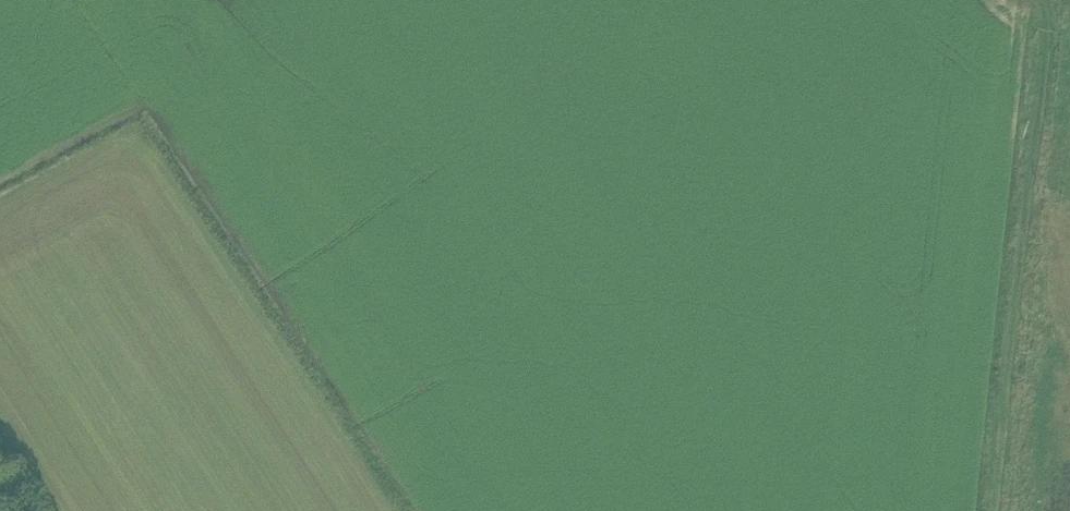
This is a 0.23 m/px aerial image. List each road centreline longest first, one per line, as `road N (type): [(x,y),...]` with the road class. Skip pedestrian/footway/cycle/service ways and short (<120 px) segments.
road 1 (track): [(1037,0),(1047,32),(994,510)]

